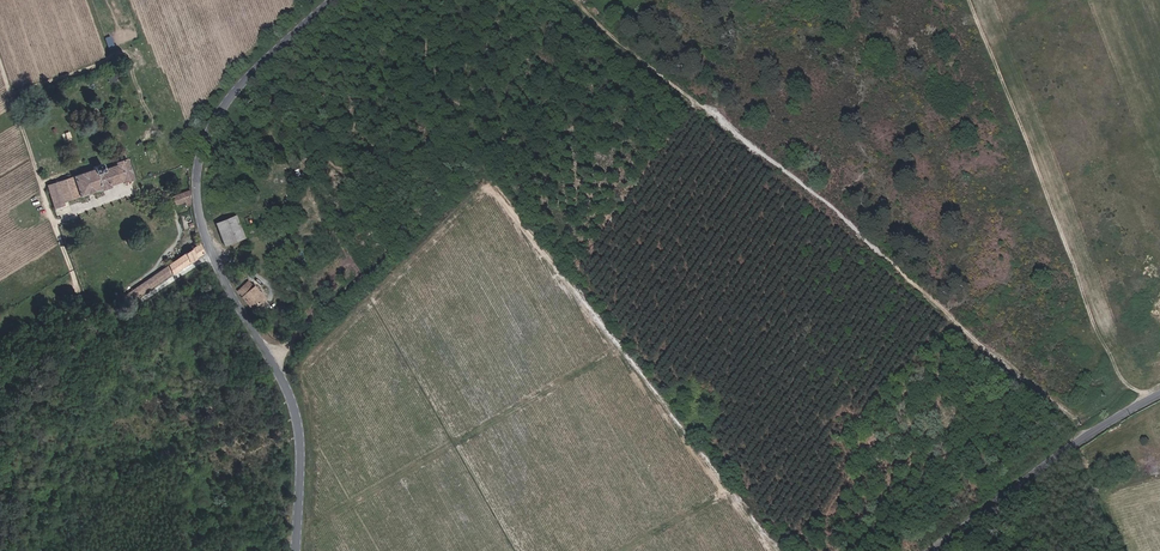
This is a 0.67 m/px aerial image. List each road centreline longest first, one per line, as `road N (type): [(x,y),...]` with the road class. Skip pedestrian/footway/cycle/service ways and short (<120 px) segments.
road 1 (tertiary): [(295,550),(293,407),(212,256),(200,221),(198,169),(210,131),(241,85),(334,0)]
road 2 (unclassified): [(934,550),(1030,474),(1159,394)]
road 3 (track): [(0,421),(95,334),(212,256)]

